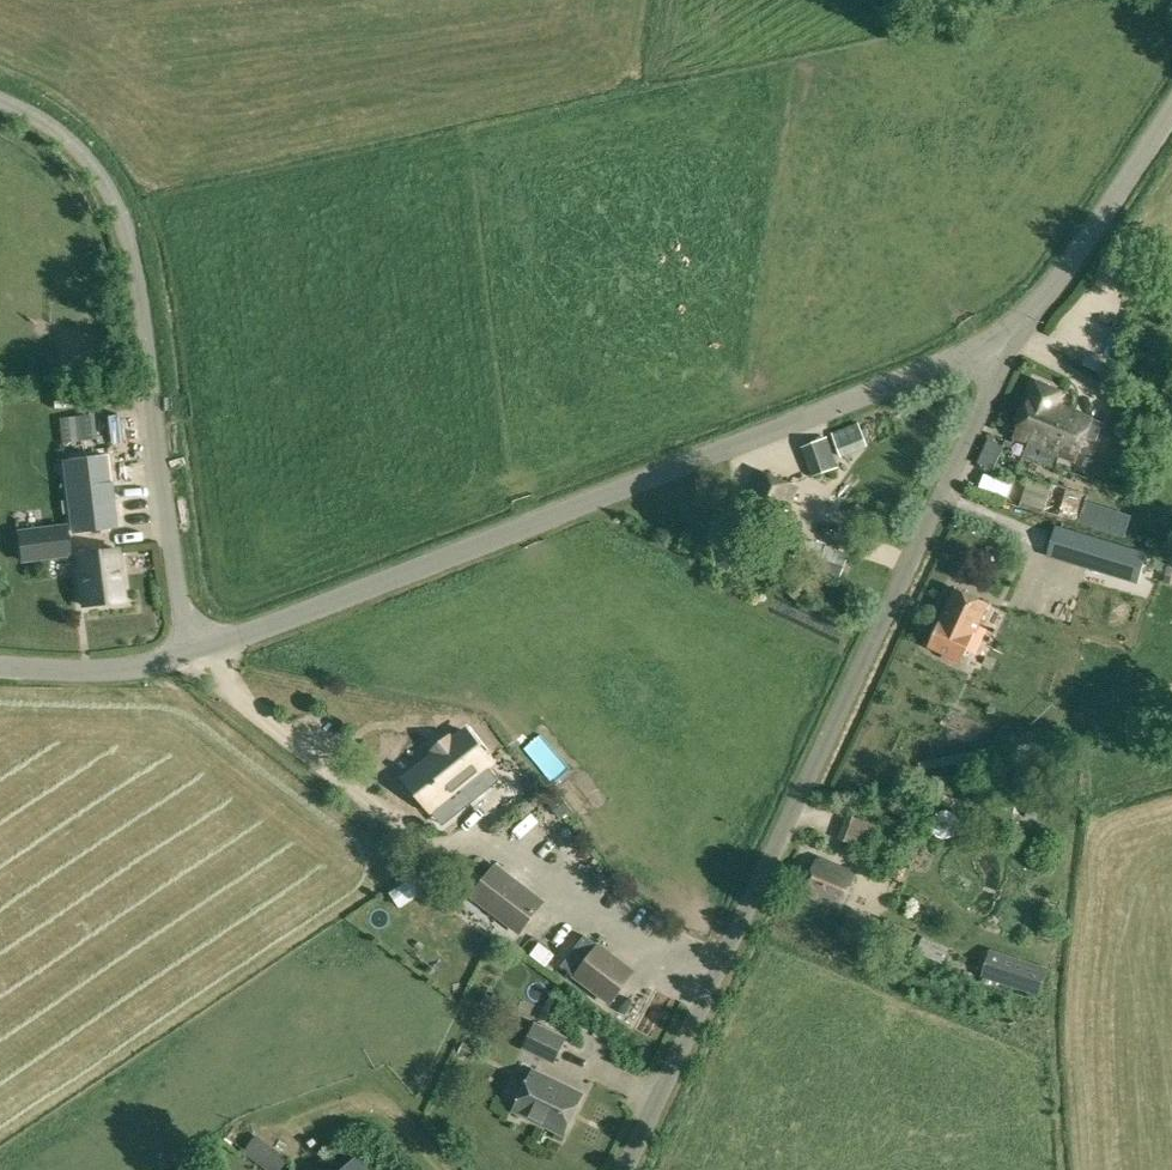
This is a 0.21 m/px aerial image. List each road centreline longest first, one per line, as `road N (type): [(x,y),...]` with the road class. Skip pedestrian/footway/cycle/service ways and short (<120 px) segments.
road 1 (unclassified): [(623,1169),(1016,334)]
road 2 (unclassified): [(193,650),(1016,334)]
road 3 (unclassified): [(193,650),(180,613),(123,214),(61,130),(0,98)]
road 4 (unclassified): [(1016,334),(1171,99)]
road 5 (unclassified): [(0,669),(137,669),(193,650)]

